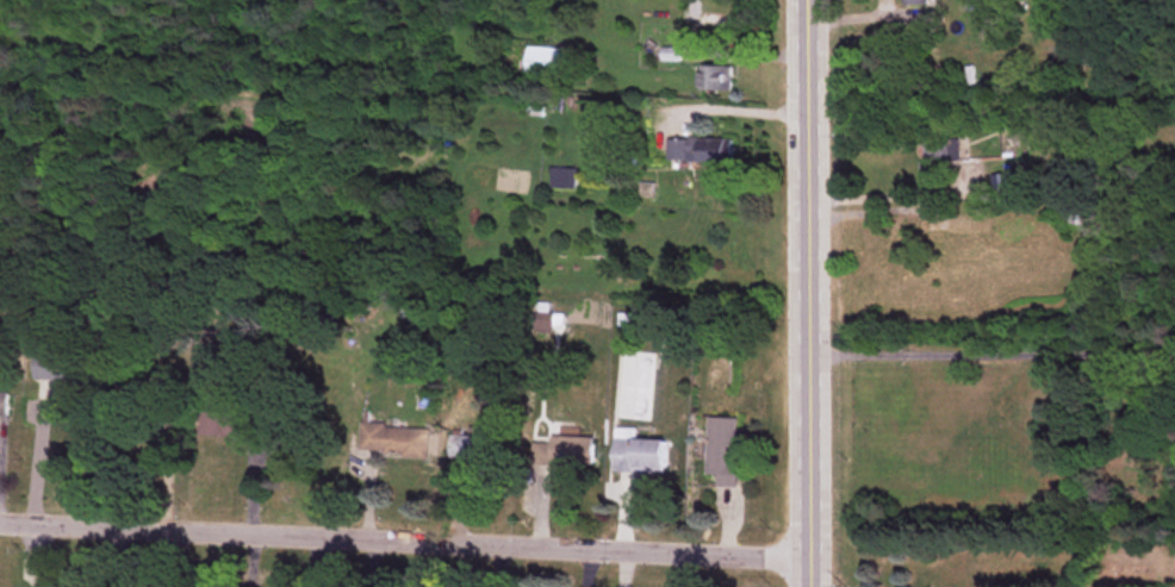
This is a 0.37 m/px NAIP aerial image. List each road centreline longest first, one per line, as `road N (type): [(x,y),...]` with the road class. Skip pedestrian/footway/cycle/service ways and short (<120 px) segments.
road 1 (residential): [(809,558),(0,523)]
road 2 (secondary): [(809,586),(808,0)]

